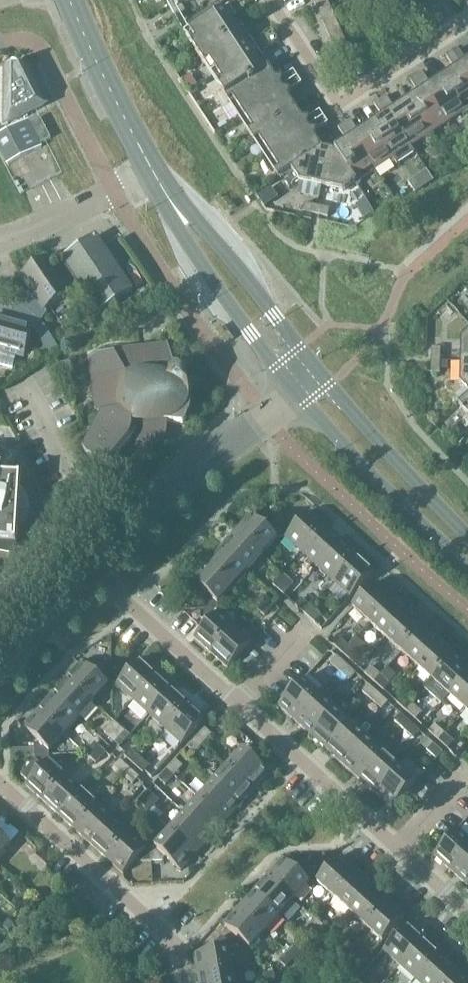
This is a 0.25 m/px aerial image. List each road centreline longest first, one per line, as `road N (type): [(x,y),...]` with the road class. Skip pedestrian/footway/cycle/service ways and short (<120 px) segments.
road 1 (residential): [(268,0),(339,107),(467,22)]
road 2 (residential): [(183,982),(169,939),(0,785)]
road 3 (residential): [(94,568),(146,512),(294,393)]
road 4 (tertiary): [(153,171),(219,294),(294,393)]
road 5 (tertiary): [(316,375),(153,171)]
road 6 (tertiary): [(294,393),(467,560)]
road 7 (tertiary): [(467,540),(316,375)]
road 8 (residential): [(398,848),(238,700)]
road 9 (residential): [(238,700),(94,568)]
road 10 (tertiary): [(153,171),(70,0)]
road 11 (residential): [(0,673),(94,568)]

